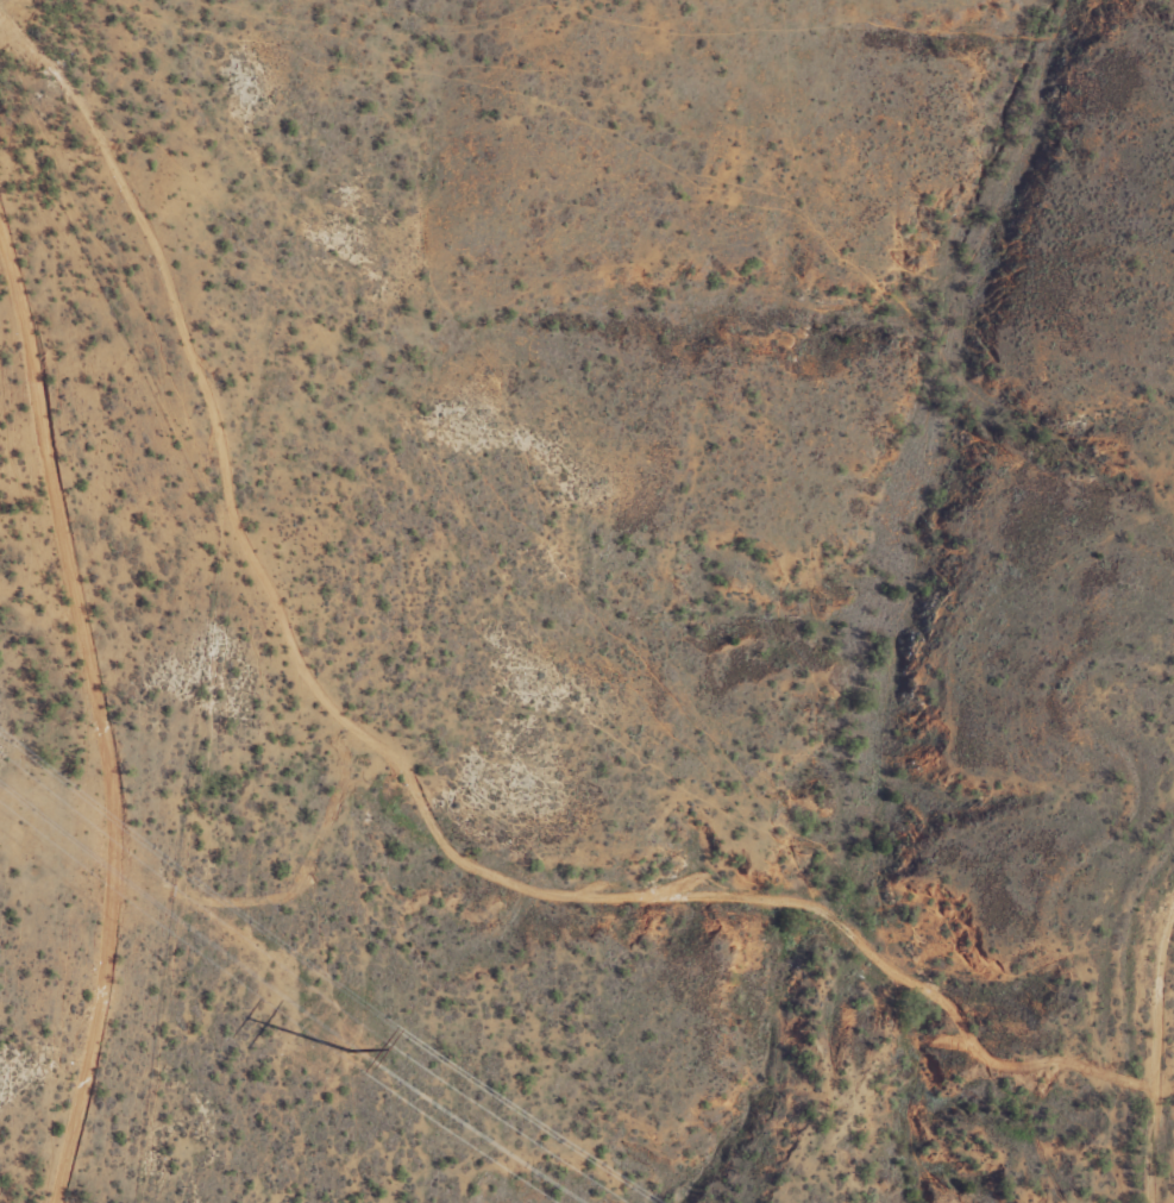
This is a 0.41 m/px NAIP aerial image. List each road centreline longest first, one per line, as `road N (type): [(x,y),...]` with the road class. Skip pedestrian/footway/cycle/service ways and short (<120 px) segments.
road 1 (residential): [(53,1202),(101,1001),(102,720),(40,361),(0,215)]

